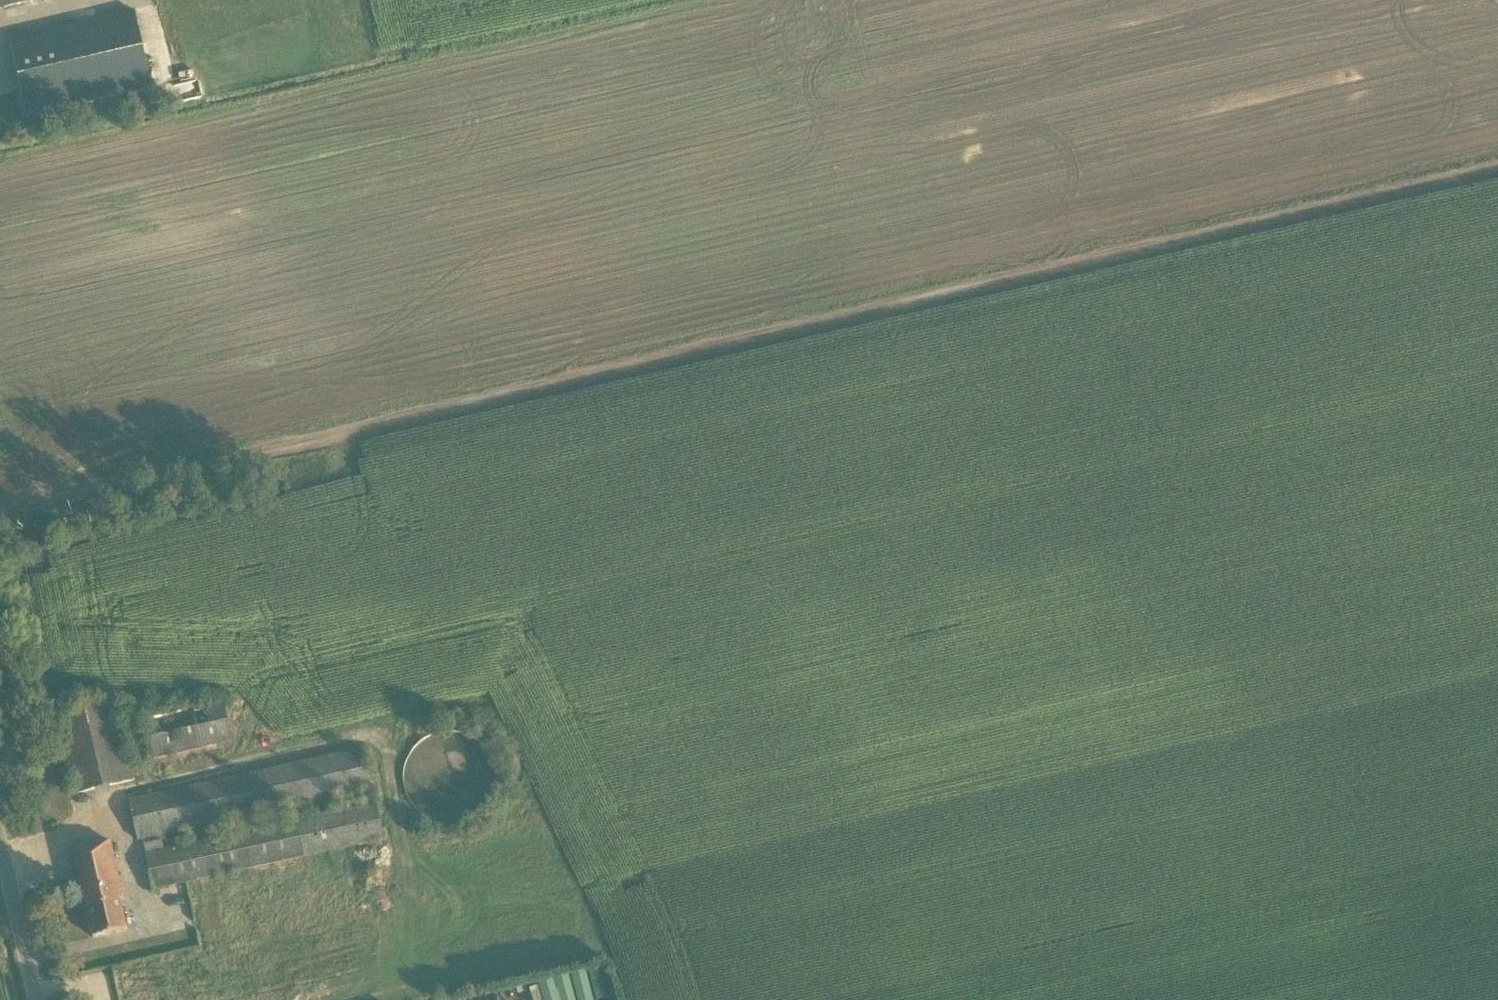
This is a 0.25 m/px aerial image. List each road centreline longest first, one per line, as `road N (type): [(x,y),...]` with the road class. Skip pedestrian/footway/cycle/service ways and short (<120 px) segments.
road 1 (unclassified): [(38,999),(0,834)]

